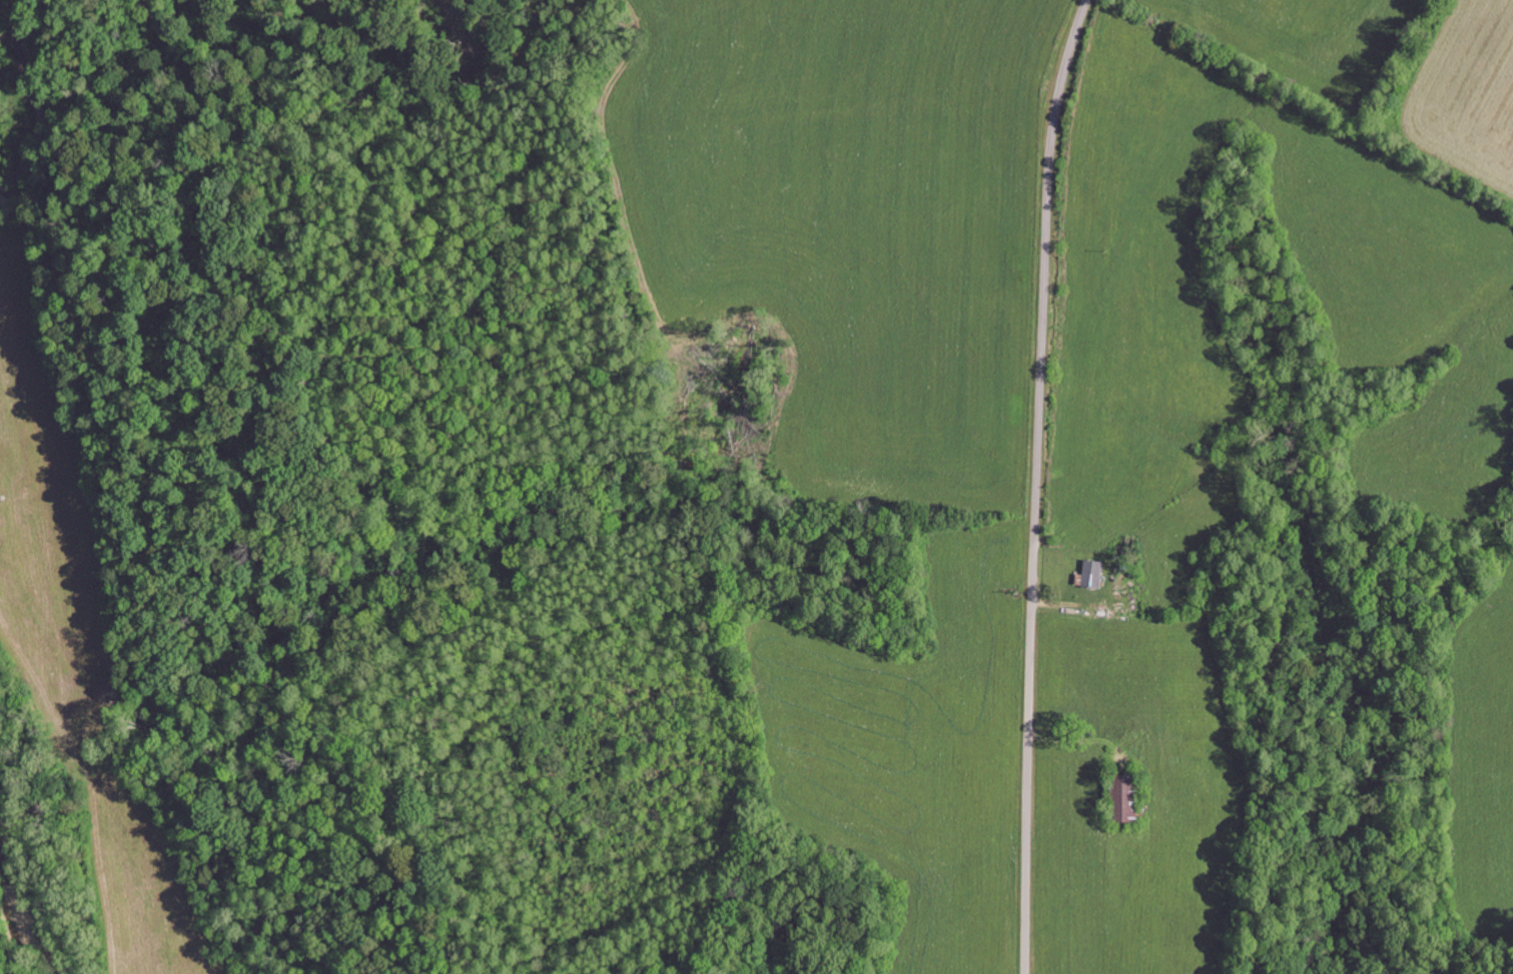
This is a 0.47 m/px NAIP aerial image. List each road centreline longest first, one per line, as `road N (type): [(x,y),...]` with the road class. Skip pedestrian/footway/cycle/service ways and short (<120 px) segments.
road 1 (residential): [(1022,973),(1045,212),(1058,95),(1086,0)]

